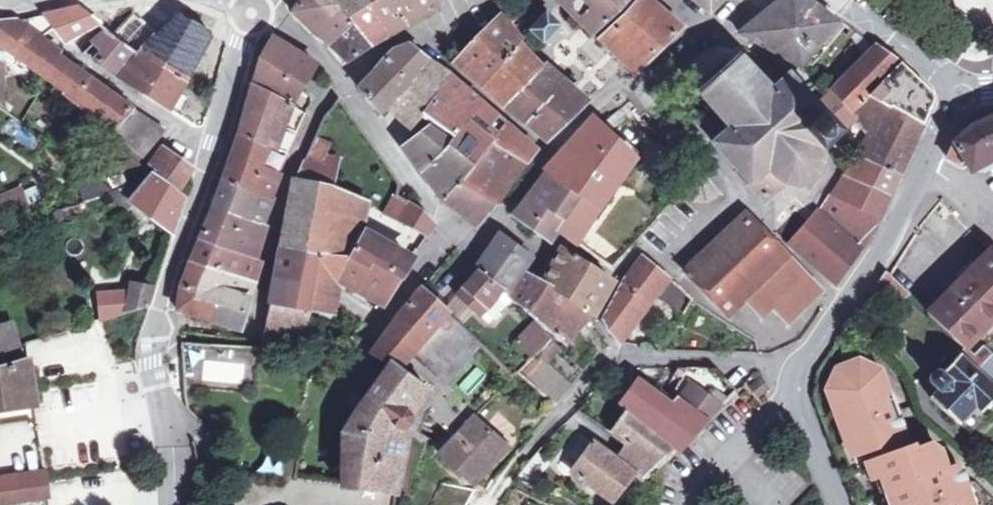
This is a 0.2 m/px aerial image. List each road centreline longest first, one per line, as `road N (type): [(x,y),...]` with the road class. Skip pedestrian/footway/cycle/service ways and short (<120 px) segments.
road 1 (unclassified): [(168,504),(155,312),(250,13)]
road 2 (unclassified): [(342,76),(452,231),(472,237),(542,146)]
road 3 (residential): [(800,372),(753,359),(614,360),(541,440)]
road 4 (residential): [(249,341),(278,182),(315,97),(342,76)]
road 5 (residential): [(926,170),(800,372)]
road 6 (residential): [(406,33),(542,146)]
road 7 (residential): [(799,396),(686,504)]
road 8 (residential): [(855,0),(961,97)]
road 9 (residential): [(542,0),(640,86)]

